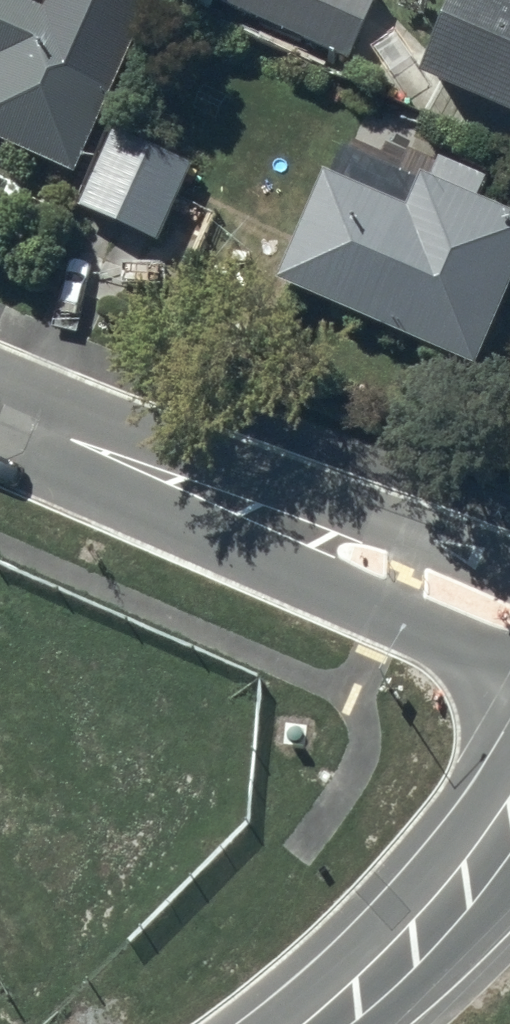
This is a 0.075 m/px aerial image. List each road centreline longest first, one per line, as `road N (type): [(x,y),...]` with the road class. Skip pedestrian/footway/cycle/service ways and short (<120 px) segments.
road 1 (unclassified): [(0,407),(509,623)]
road 2 (tertiary): [(277,1023),(406,903),(509,787)]

